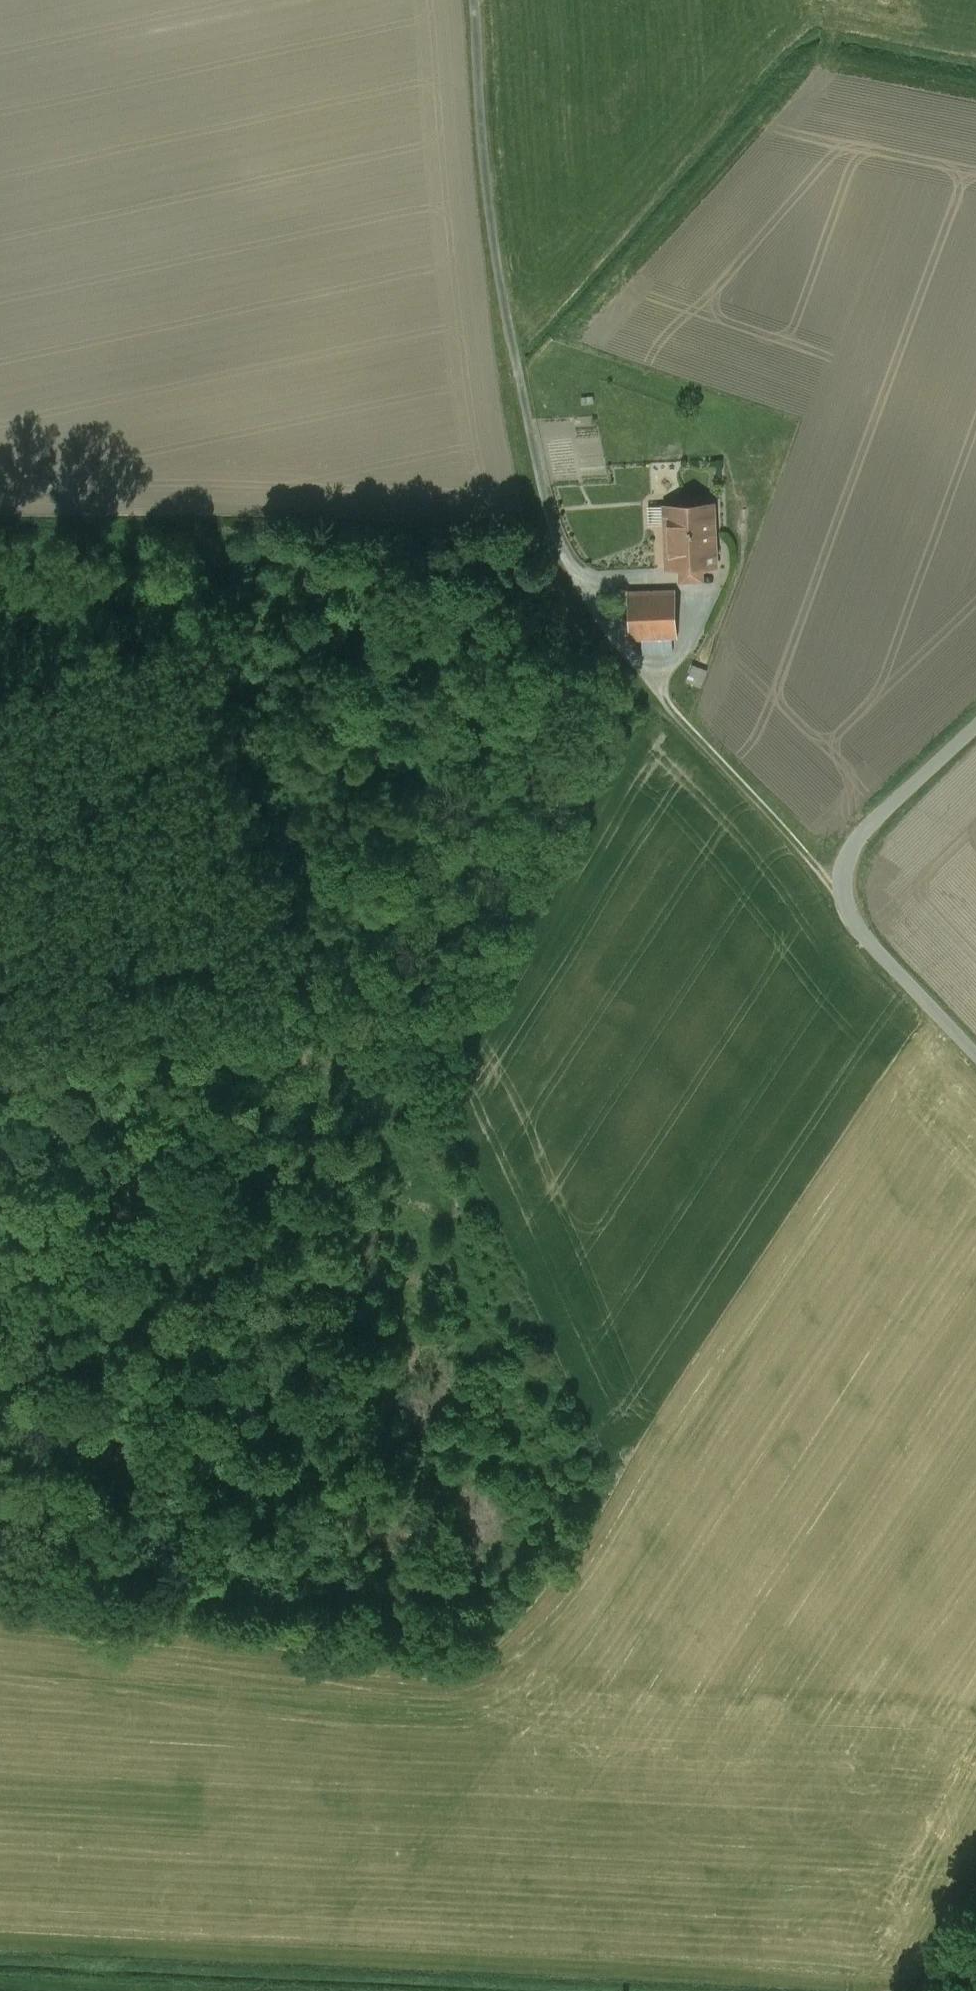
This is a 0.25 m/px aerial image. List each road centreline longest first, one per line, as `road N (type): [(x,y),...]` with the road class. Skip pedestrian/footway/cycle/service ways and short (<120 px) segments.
road 1 (unclassified): [(975,723),(860,835),(844,889),(854,922),(975,1062)]
road 2 (track): [(650,662),(679,720),(844,889)]

